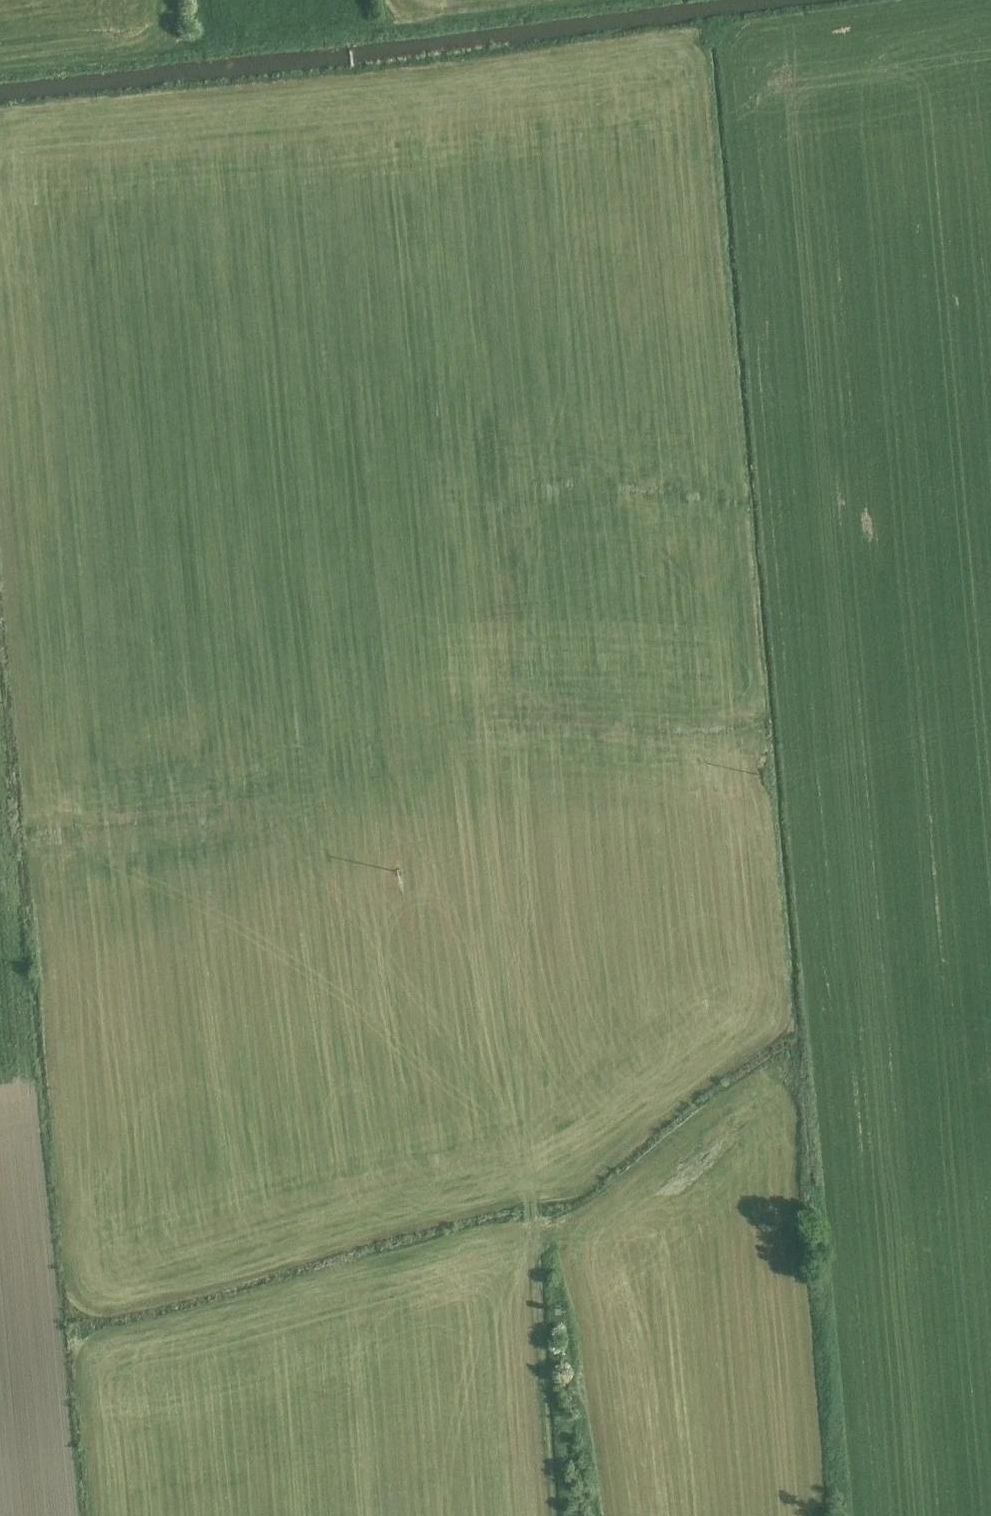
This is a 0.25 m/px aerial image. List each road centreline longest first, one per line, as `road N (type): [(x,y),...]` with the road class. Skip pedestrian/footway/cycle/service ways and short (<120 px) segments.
road 1 (track): [(560,1515),(538,1254)]

